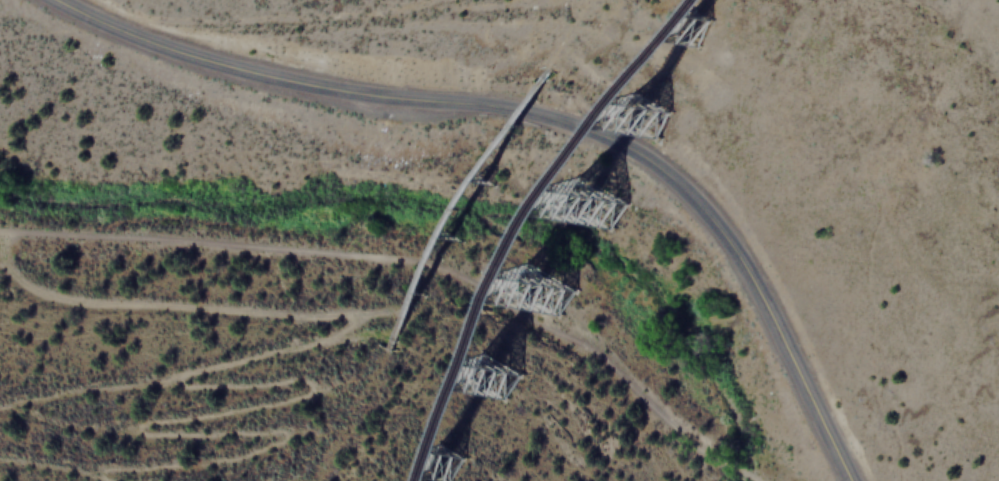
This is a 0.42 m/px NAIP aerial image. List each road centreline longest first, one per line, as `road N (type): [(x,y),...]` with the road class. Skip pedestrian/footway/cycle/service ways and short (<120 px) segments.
road 1 (track): [(0,254),(11,276),(57,299),(363,313),(356,326),(323,338),(177,377),(178,385),(302,377),(308,385),(300,396),(135,427),(196,437),(277,429),(283,435),(276,444),(214,461),(105,467),(102,478),(120,480)]
road 2 (tertiary): [(852,480),(726,238),(636,150),(515,110),(344,93),(179,55),(60,0)]
road 3 (track): [(759,480),(574,335),(422,262),(0,229)]

